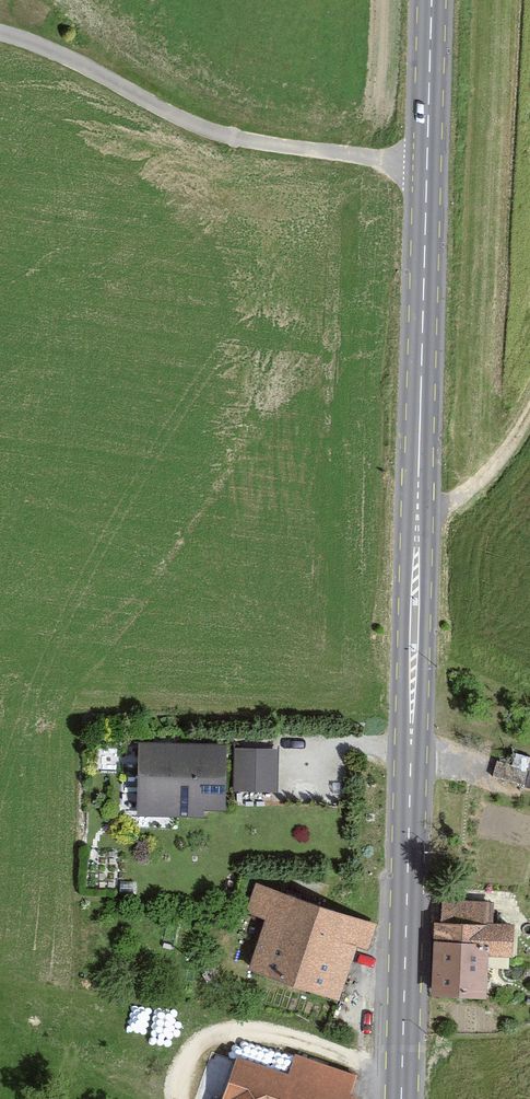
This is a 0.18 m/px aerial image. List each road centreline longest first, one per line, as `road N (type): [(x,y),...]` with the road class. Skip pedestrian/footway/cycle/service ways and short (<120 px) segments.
road 1 (secondary): [(433,0),(403,1098)]
road 2 (track): [(529,410),(479,481),(420,515)]

